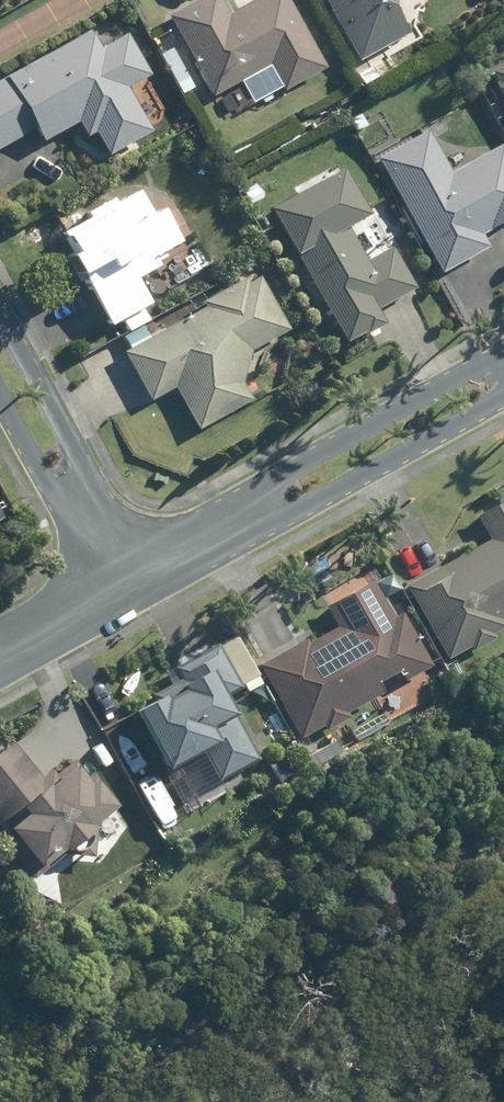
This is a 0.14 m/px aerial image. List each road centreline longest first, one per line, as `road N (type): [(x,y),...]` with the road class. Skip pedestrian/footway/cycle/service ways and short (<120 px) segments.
road 1 (residential): [(503,375),(123,582)]
road 2 (residential): [(0,357),(123,582)]
road 3 (residential): [(123,582),(0,652)]

